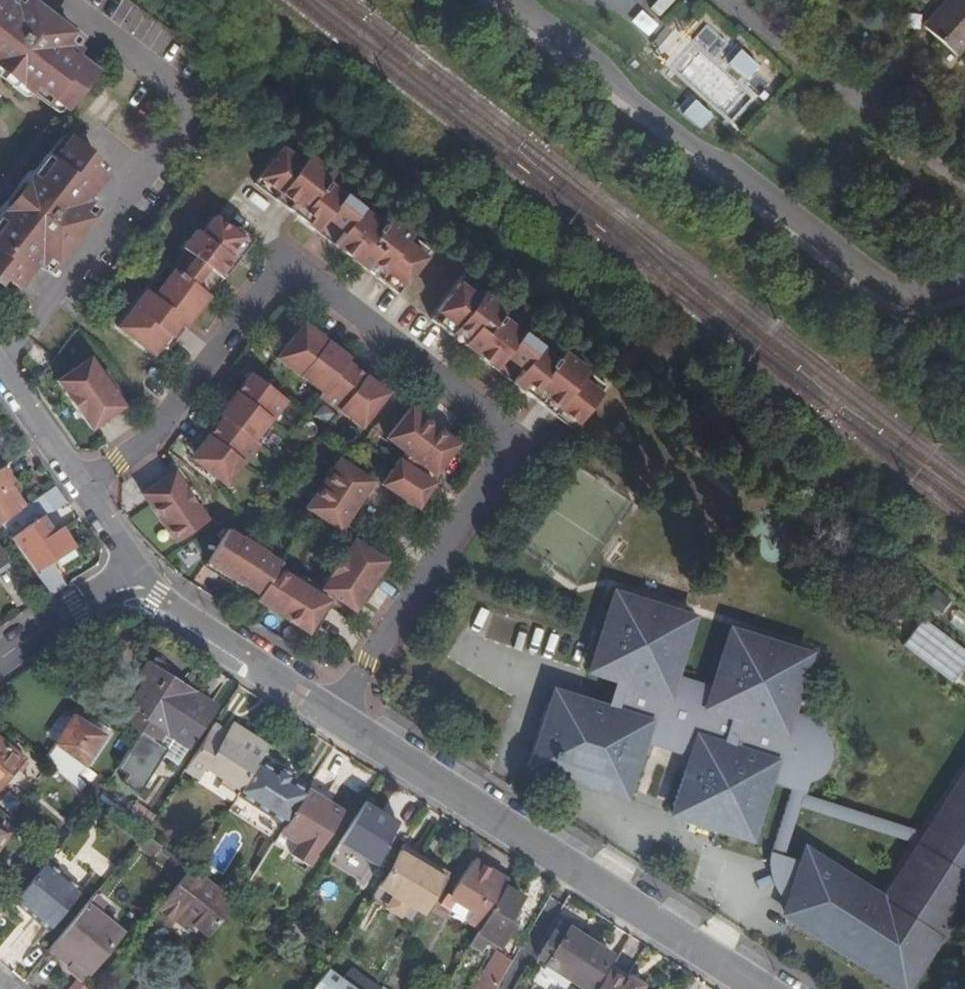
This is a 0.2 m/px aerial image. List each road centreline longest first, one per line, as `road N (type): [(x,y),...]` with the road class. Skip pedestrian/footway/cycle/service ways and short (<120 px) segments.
road 1 (residential): [(136,563),(158,595),(759,988)]
road 2 (unclassified): [(516,0),(909,299),(964,281)]
road 3 (residential): [(0,363),(136,563)]
road 4 (residential): [(0,658),(136,563)]

